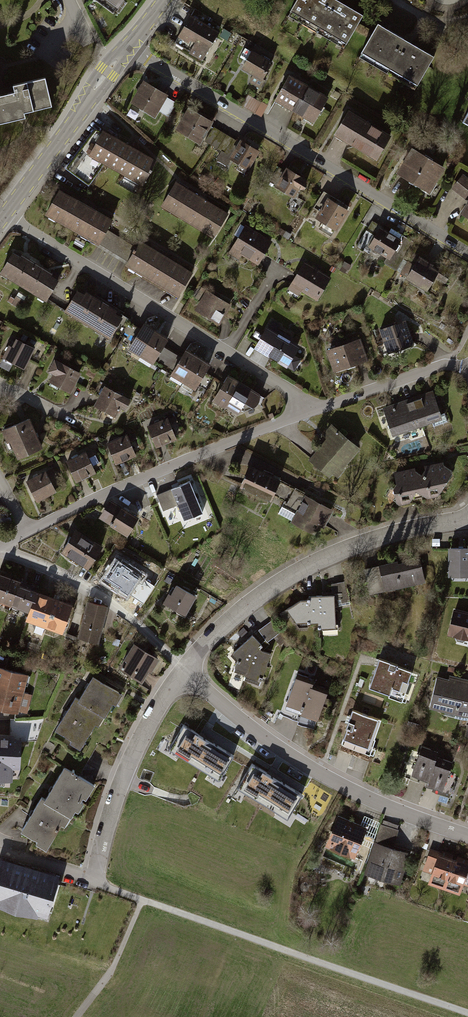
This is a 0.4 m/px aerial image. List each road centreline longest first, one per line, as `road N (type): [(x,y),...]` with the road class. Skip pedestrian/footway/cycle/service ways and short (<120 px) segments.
road 1 (residential): [(127,47),(467,251)]
road 2 (residential): [(6,215),(310,411)]
road 3 (track): [(142,901),(467,1013)]
road 4 (residential): [(184,666),(135,746),(94,881),(0,849)]
road 5 (residential): [(184,666),(261,737),(312,769),(467,836)]
road 6 (residential): [(467,519),(379,537),(293,572),(227,619),(184,666)]
road 7 (residential): [(26,533),(310,411)]
road 8 (residential): [(0,549),(93,591),(184,666)]
road 9 (secondary): [(6,215),(127,47)]
road 10 (residential): [(310,411),(467,365)]
road 11 (track): [(77,1016),(110,972),(142,901)]

